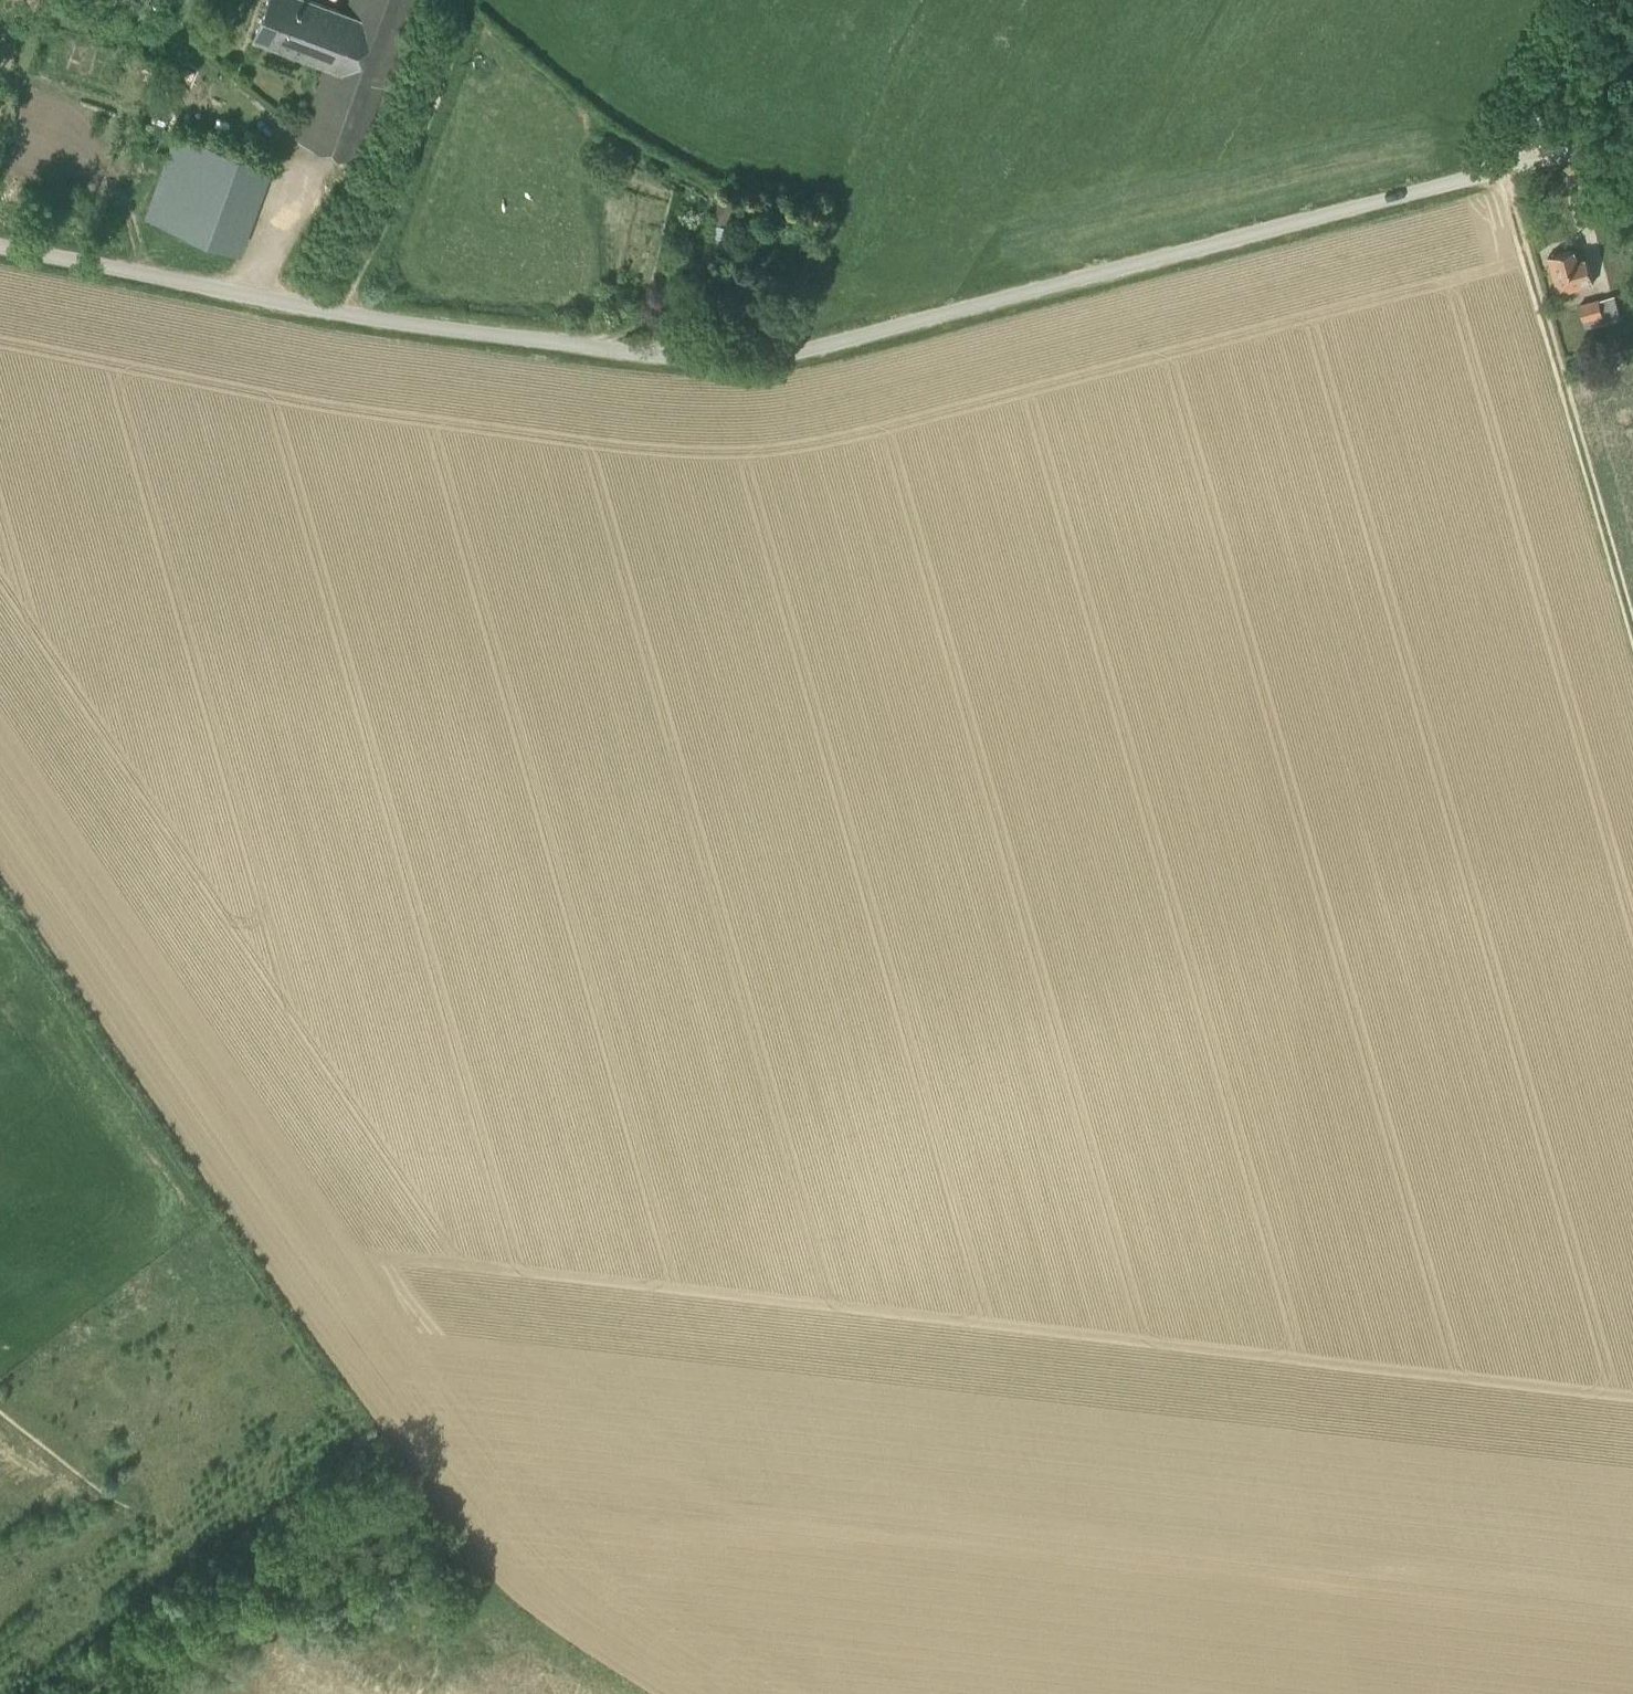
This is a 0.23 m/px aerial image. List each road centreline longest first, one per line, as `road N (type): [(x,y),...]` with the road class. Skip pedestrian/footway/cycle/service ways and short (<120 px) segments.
road 1 (unclassified): [(1632,142),(1457,172),(783,362),(700,366),(525,346),(145,282),(0,248)]

